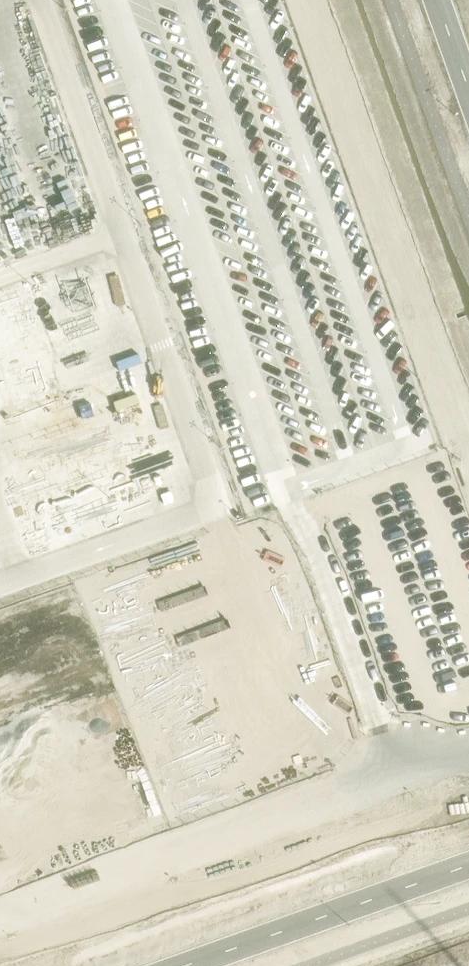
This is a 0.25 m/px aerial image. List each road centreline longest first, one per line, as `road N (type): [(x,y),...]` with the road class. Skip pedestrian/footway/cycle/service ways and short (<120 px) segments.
road 1 (unclassified): [(468,864),(183,965)]

